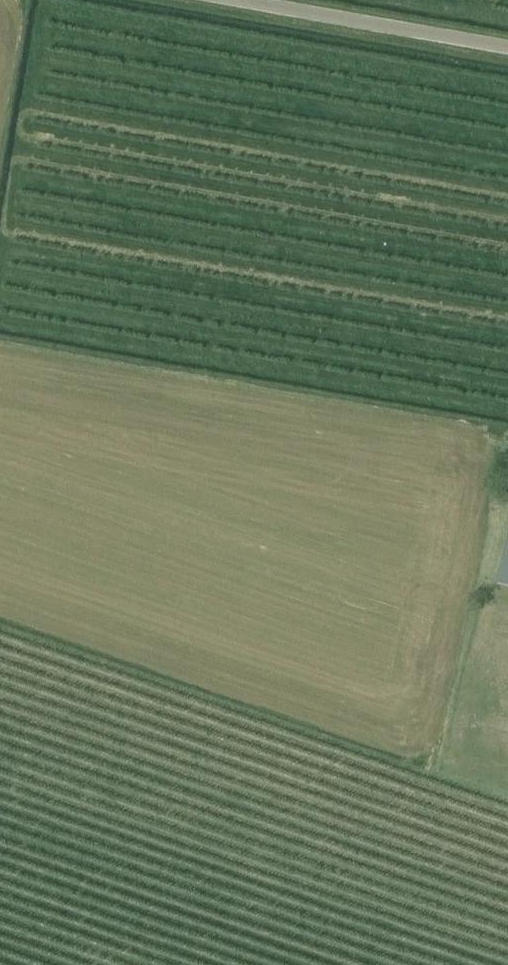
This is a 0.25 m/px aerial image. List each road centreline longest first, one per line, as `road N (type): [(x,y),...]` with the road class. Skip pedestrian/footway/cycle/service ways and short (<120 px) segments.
road 1 (unclassified): [(237,0),(507,48)]

